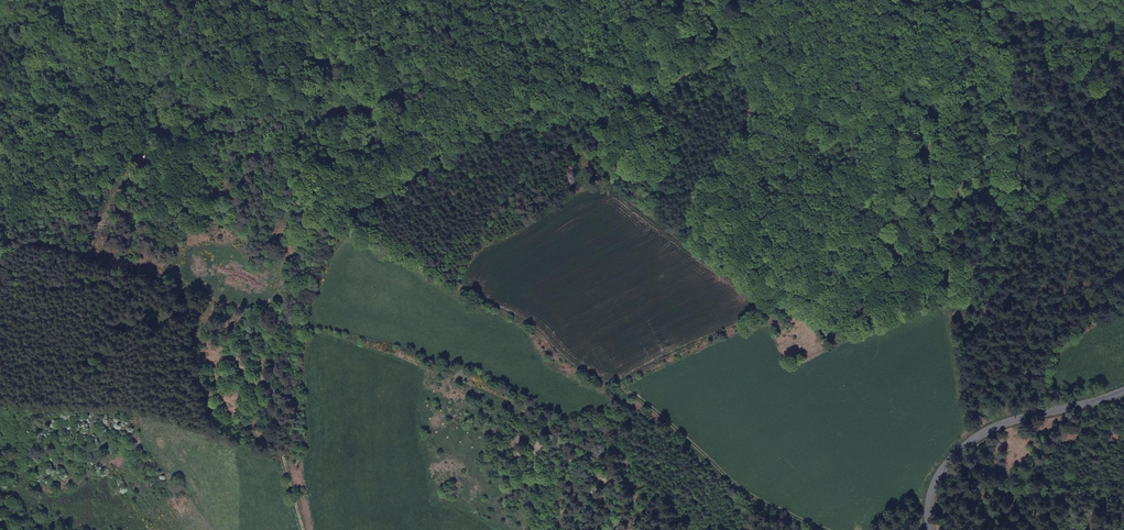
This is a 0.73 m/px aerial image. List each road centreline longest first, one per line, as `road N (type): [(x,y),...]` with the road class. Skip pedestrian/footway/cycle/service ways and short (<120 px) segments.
road 1 (track): [(781,0),(775,19),(715,66),(621,105),(586,103),(507,128),(325,223),(299,250),(283,291),(273,394),(304,529)]
road 2 (tertiary): [(1123,392),(983,432),(942,464),(927,508),(932,529)]

